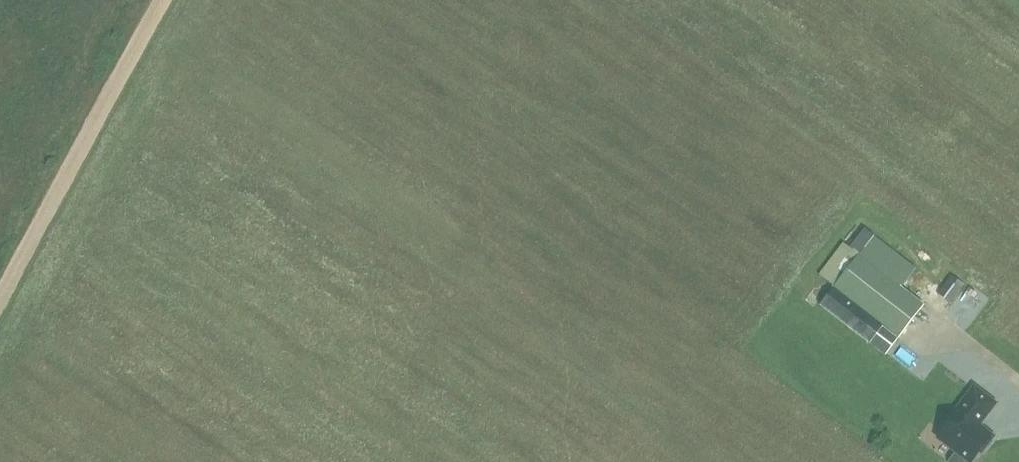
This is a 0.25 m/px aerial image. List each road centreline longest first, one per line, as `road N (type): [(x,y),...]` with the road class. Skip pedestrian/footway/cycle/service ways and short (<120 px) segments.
road 1 (track): [(167,0),(0,305)]

